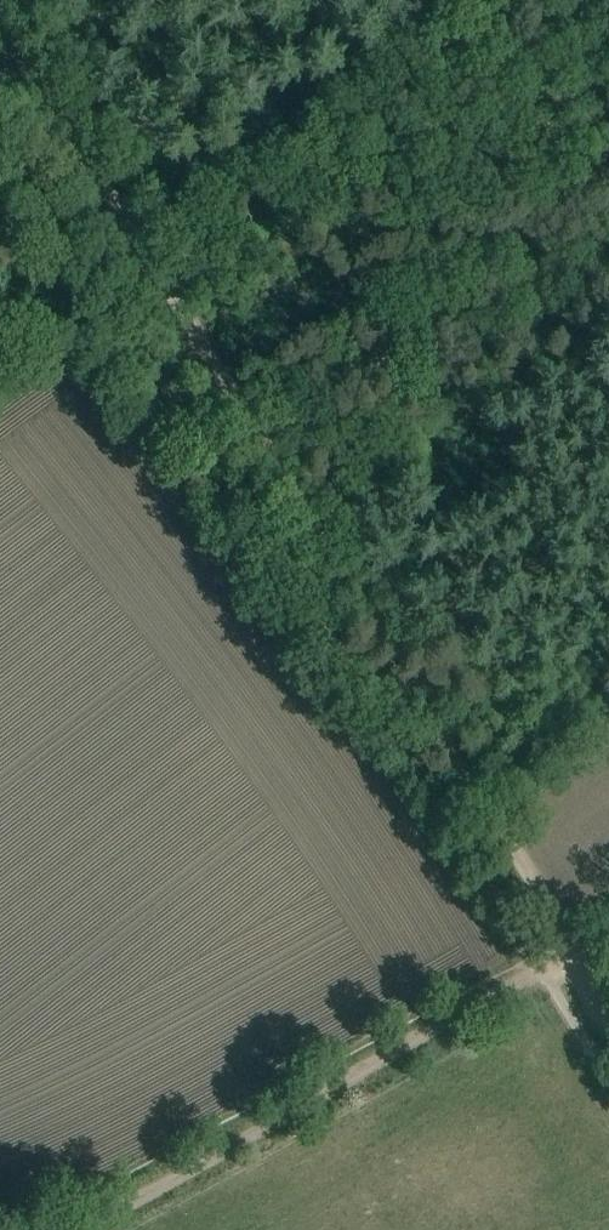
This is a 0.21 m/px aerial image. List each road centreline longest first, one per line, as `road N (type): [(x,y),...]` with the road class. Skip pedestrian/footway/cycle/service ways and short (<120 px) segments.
road 1 (track): [(576,948),(0,25)]
road 2 (track): [(75,1229),(576,948)]
road 3 (track): [(149,265),(486,0)]

